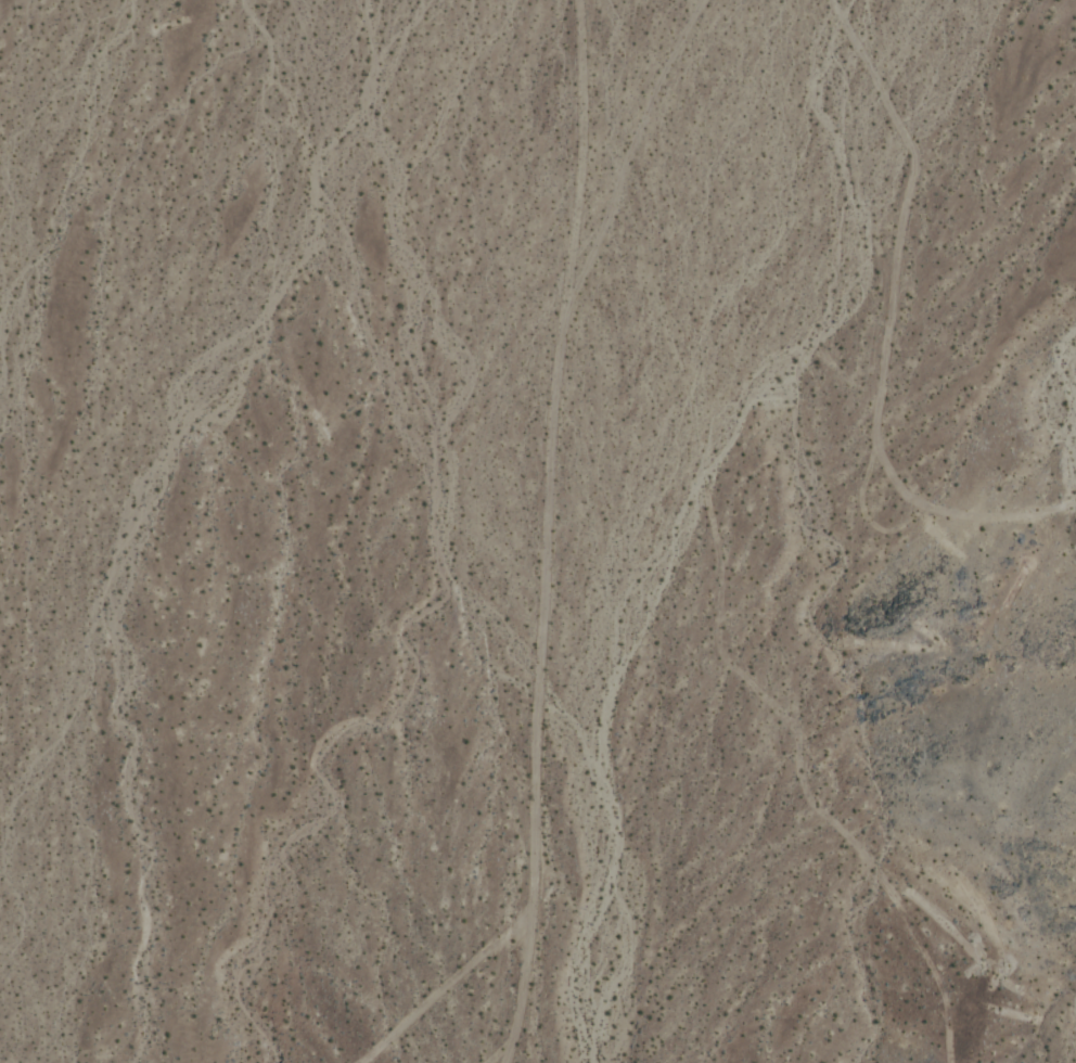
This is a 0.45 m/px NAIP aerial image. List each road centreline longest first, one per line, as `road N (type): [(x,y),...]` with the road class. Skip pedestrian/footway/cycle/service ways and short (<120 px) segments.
road 1 (track): [(583,0),(588,141),(556,401),(541,862),(512,1062)]
road 2 (track): [(836,0),(919,157),(879,436),(887,466),(924,510),(964,520),(1075,508)]
road 3 (track): [(568,316),(625,166),(705,0)]
road 4 (track): [(534,923),(374,1062)]

